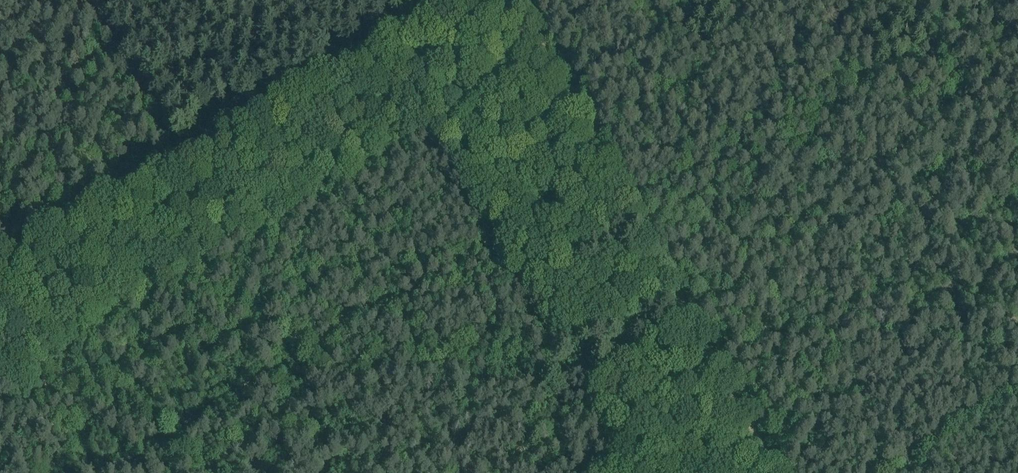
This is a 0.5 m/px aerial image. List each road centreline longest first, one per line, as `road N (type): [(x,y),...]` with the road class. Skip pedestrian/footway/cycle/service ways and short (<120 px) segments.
road 1 (track): [(518,0),(776,472)]
road 2 (track): [(446,0),(0,257)]
road 3 (track): [(177,155),(292,362)]

